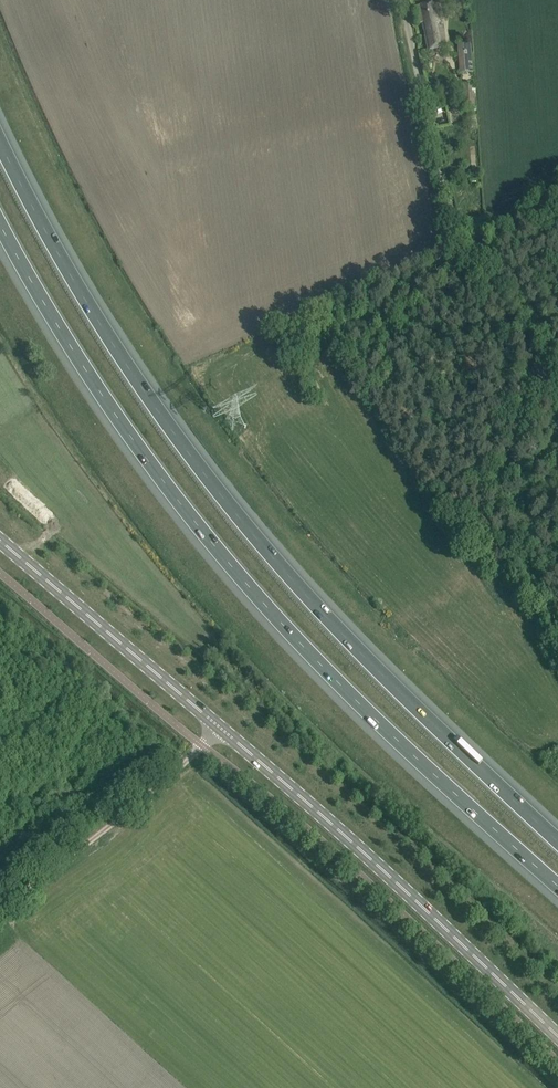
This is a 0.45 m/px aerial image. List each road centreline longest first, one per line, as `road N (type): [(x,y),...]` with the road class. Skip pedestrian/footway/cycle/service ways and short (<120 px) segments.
road 1 (motorway): [(557,842),(382,675),(220,494),(85,300),(0,136)]
road 2 (motorway): [(0,225),(103,397),(196,523),(352,697),(557,887)]
road 3 (tertiary): [(557,1036),(338,829),(0,539)]
road 4 (track): [(202,746),(0,909)]
road 5 (track): [(464,247),(419,75)]
road 6 (track): [(557,394),(464,247)]

